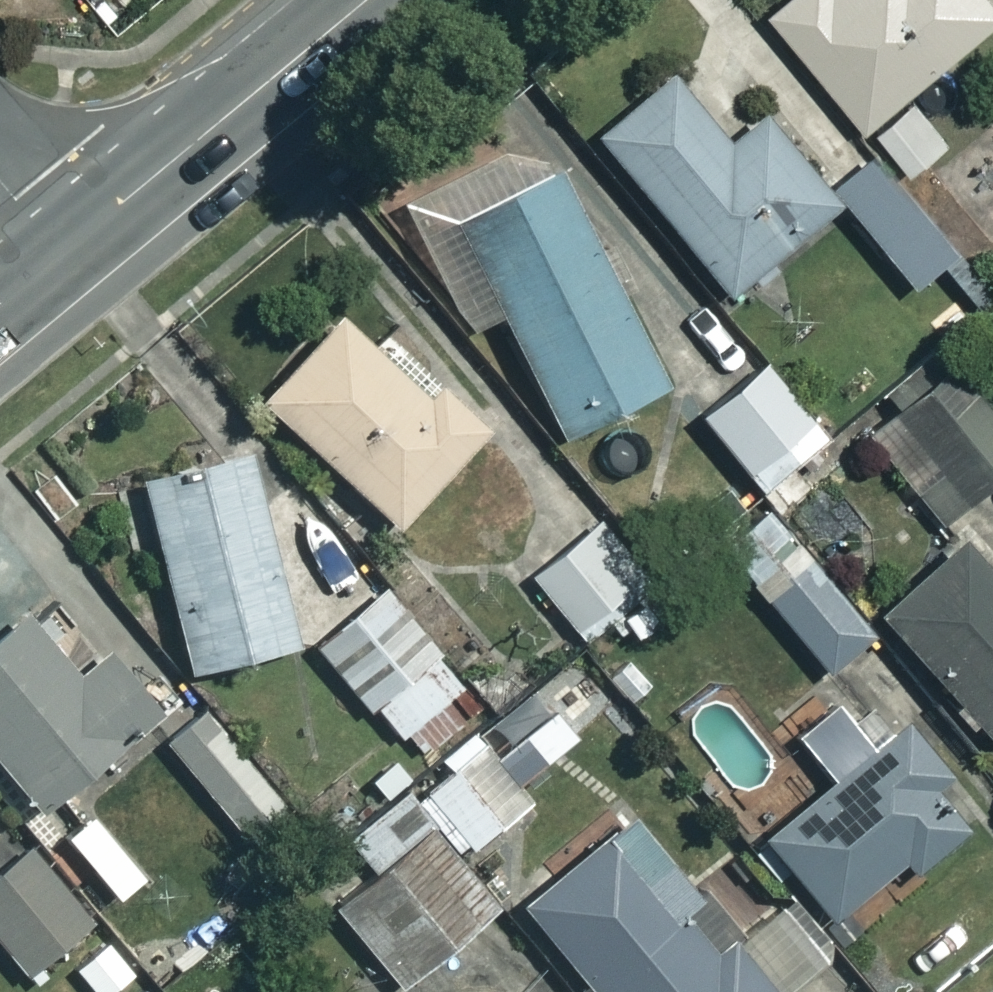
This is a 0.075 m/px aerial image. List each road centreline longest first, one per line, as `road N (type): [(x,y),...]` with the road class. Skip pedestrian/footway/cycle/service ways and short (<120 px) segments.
road 1 (tertiary): [(63,252),(367,0)]

